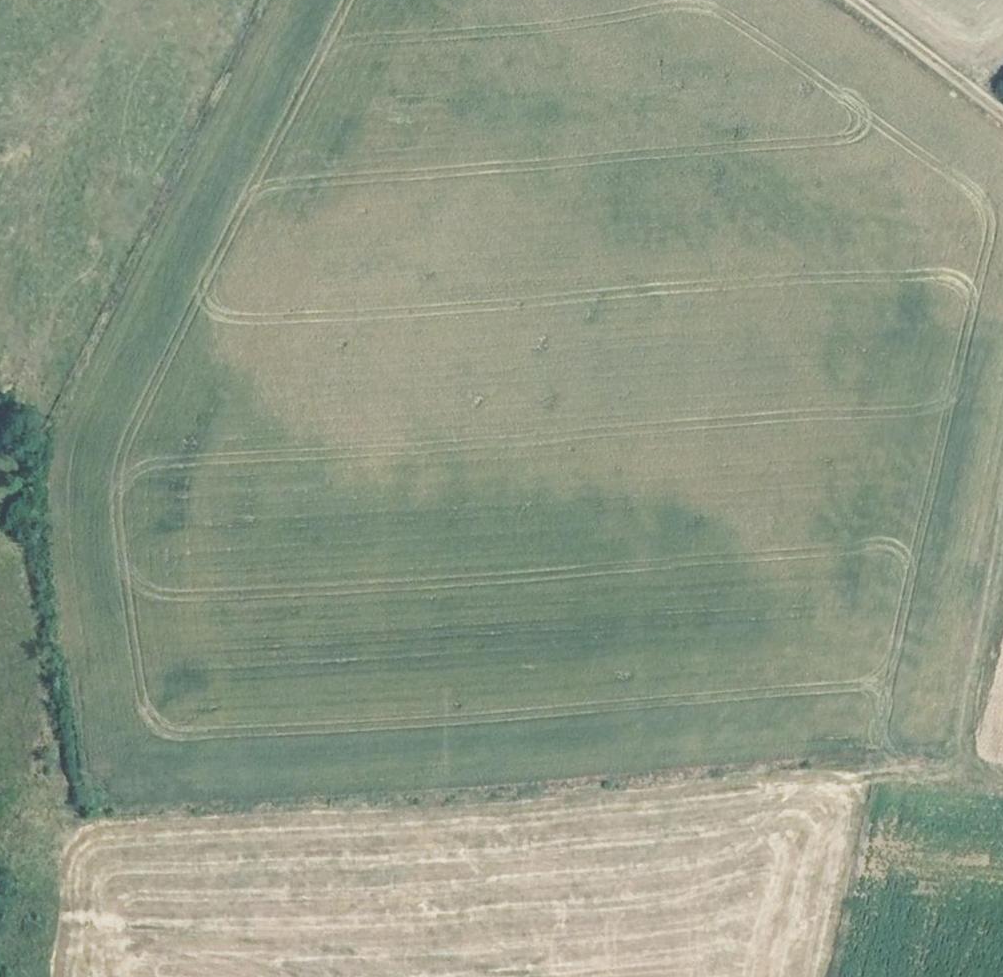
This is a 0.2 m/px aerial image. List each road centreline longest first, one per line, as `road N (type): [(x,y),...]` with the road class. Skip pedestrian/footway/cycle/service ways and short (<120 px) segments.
road 1 (track): [(1002,772),(968,742),(1002,592)]
road 2 (track): [(859,0),(1002,113)]

